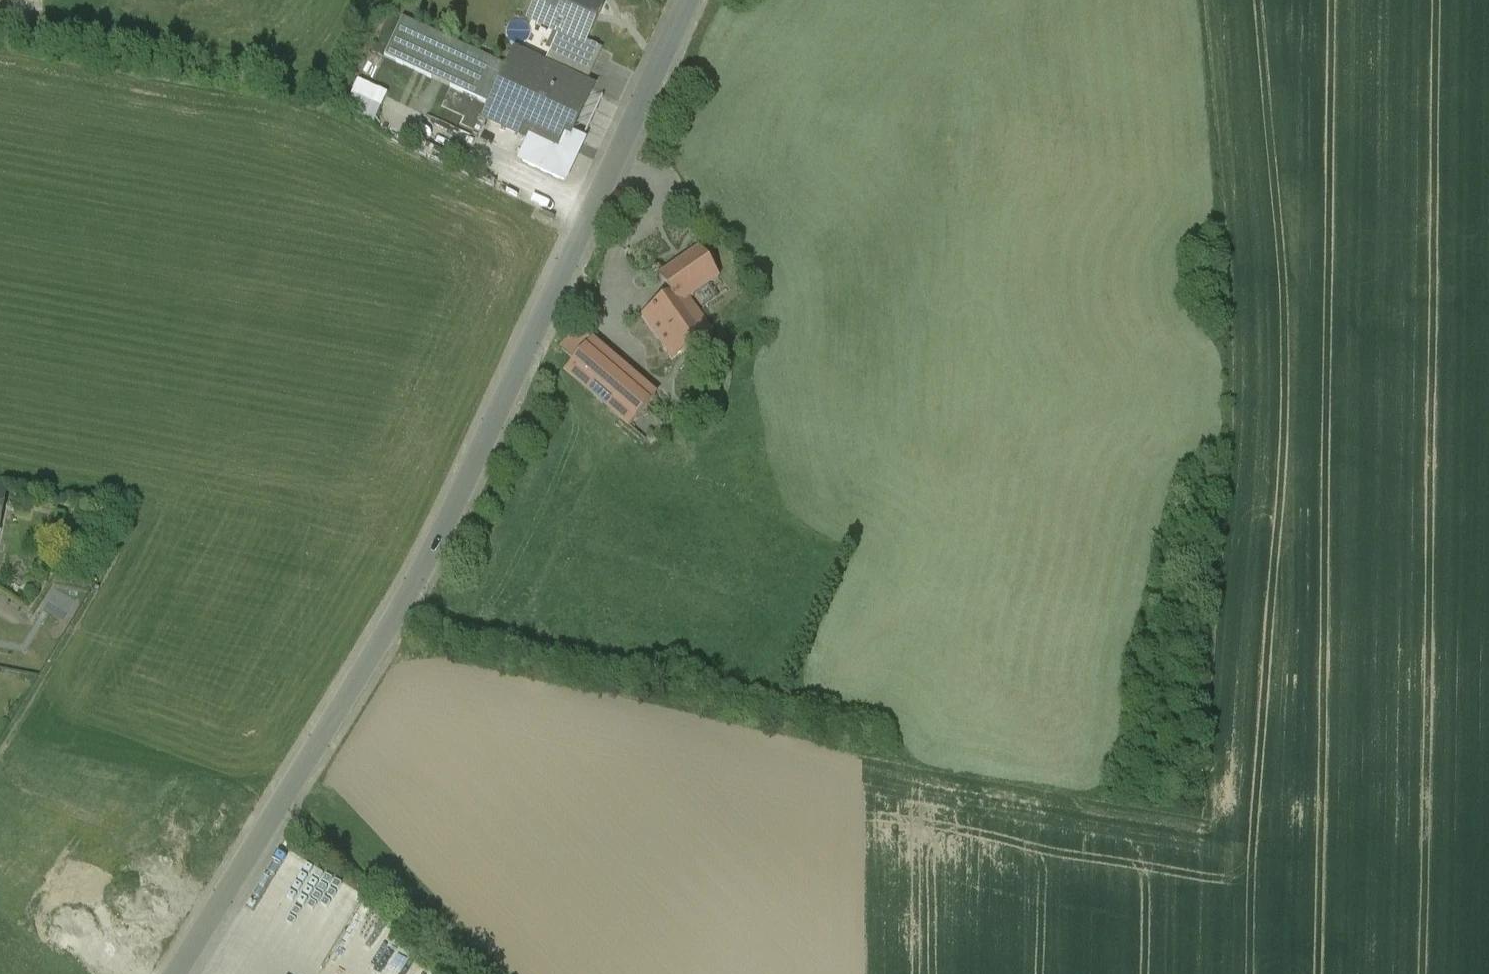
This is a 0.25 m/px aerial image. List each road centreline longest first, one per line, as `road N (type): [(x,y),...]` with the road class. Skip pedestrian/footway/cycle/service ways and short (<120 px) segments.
road 1 (residential): [(688,0),(460,504),(176,973)]

